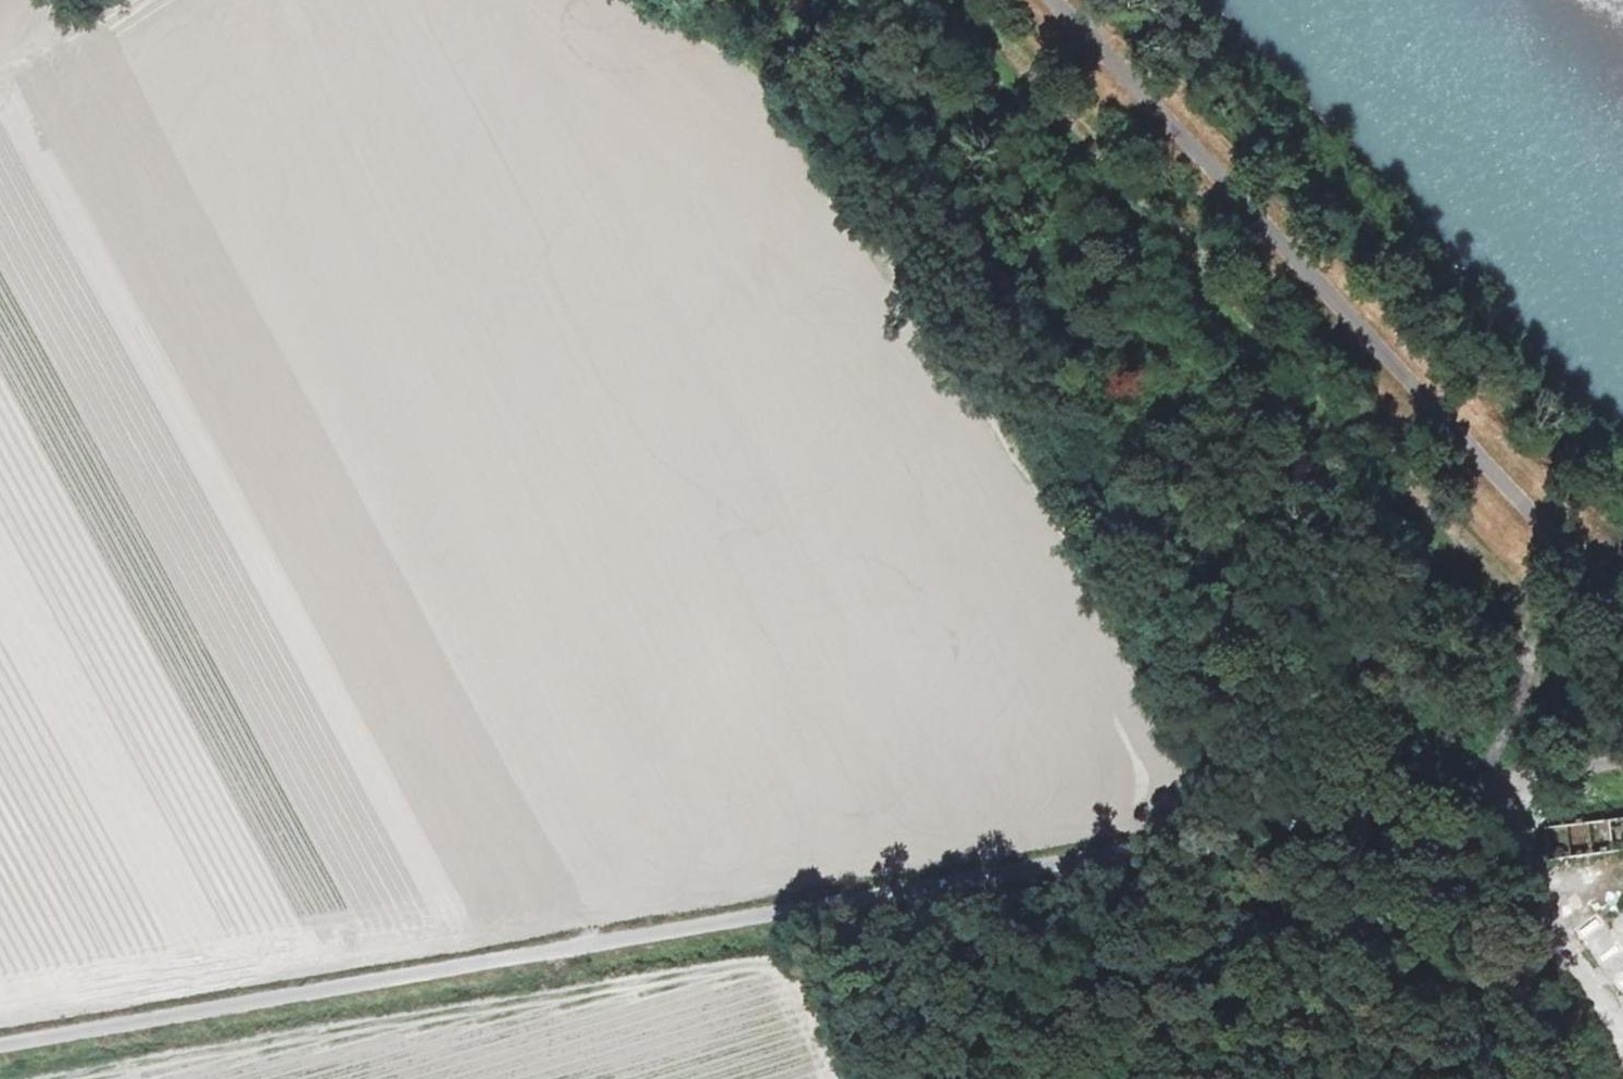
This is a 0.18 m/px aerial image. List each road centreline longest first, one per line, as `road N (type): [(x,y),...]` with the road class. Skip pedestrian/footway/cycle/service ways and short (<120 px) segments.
road 1 (track): [(0,1047),(1495,800),(1622,760)]

